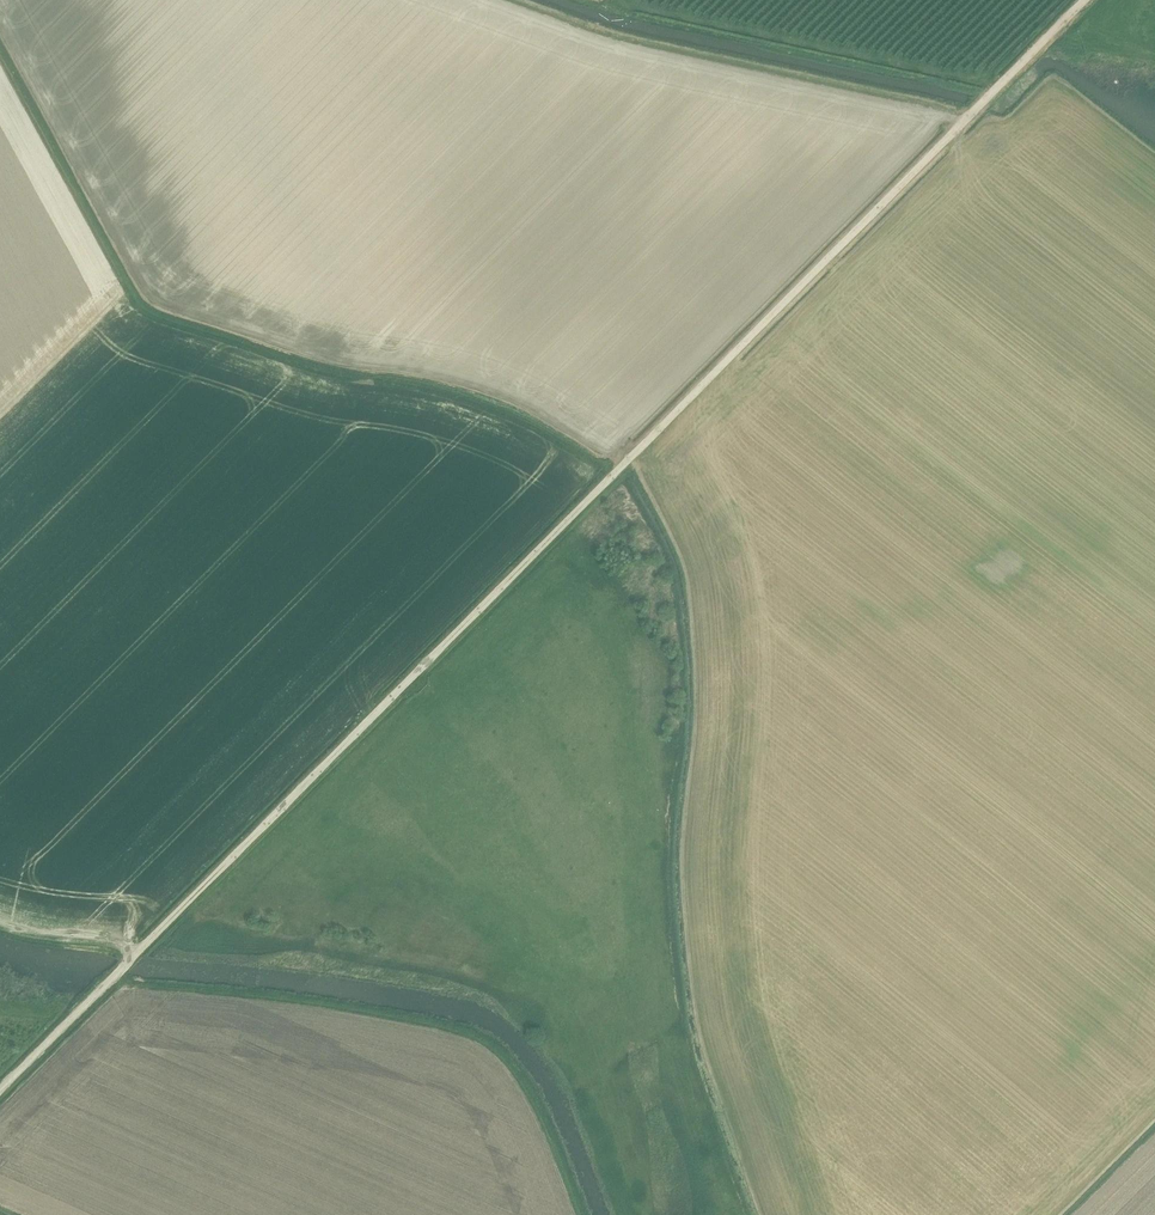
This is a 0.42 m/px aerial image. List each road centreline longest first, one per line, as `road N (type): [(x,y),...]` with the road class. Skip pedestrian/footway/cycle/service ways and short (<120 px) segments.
road 1 (track): [(1085,0),(0,1091)]

